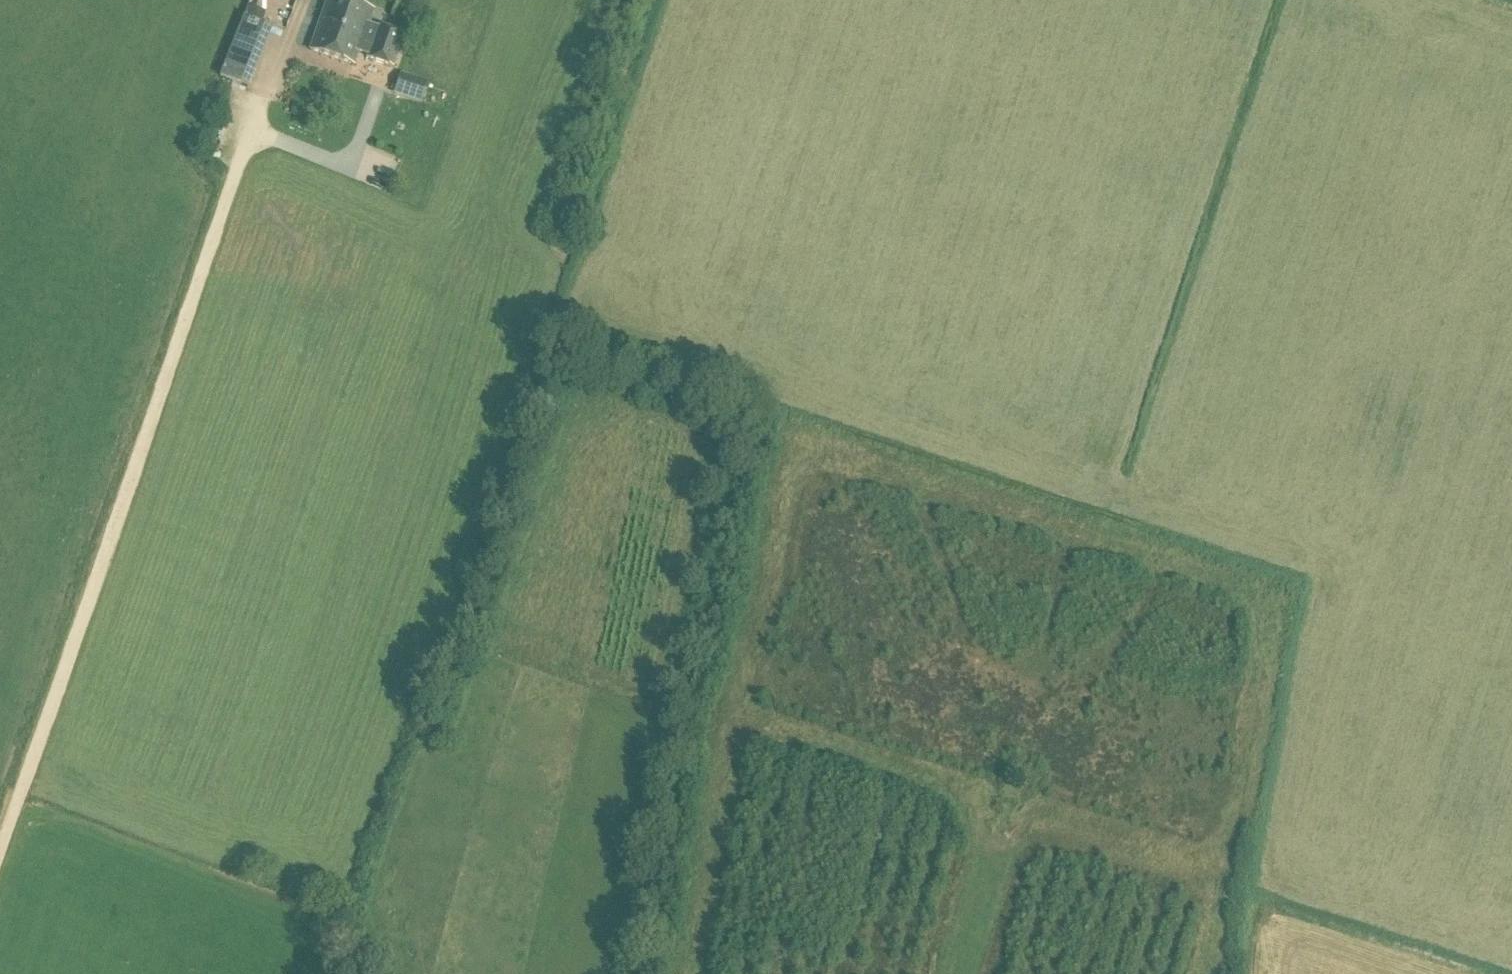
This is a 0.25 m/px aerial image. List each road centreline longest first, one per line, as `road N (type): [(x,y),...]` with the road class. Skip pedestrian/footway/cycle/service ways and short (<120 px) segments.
road 1 (track): [(0,830),(251,119)]

